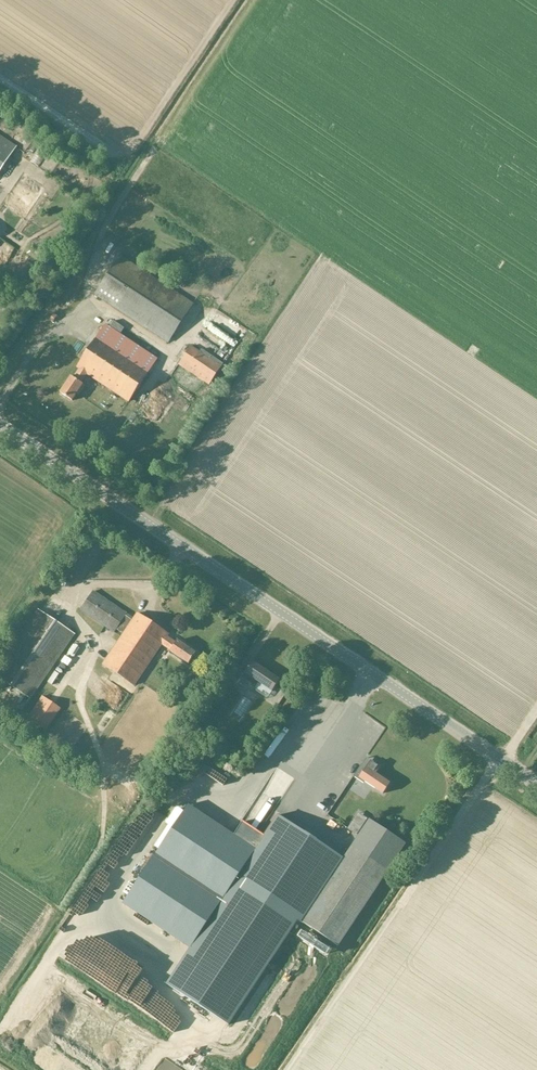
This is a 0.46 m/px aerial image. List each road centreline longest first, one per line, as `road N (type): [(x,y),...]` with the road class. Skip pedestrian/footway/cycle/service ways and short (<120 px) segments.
road 1 (secondary): [(536,784),(0,425)]

